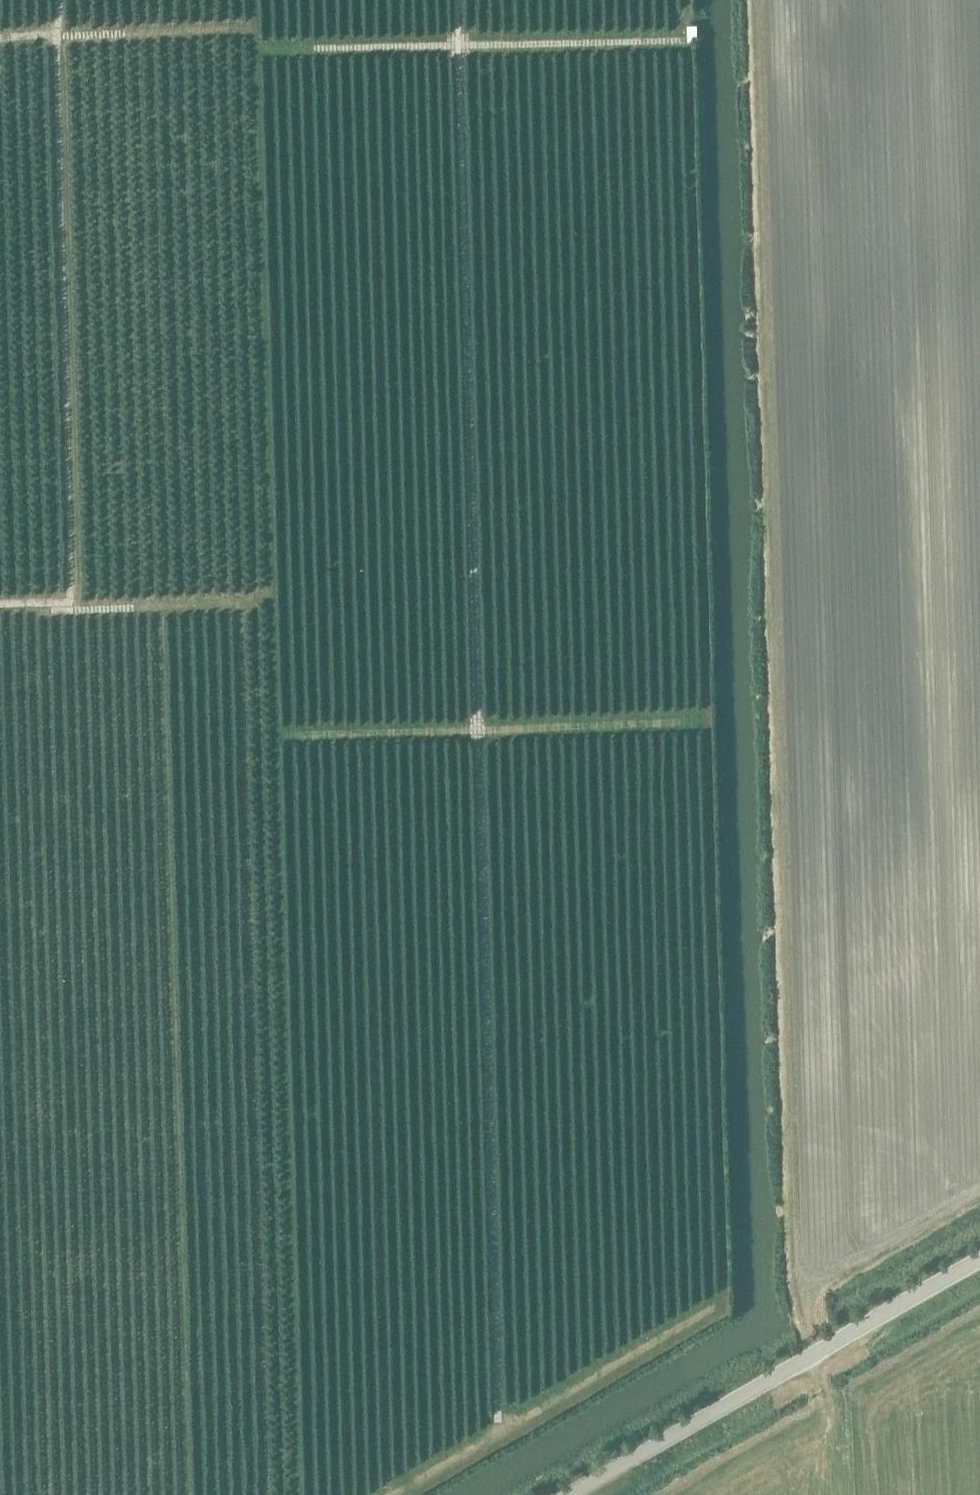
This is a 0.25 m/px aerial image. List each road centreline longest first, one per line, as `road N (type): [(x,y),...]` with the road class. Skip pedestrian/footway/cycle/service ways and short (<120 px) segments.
road 1 (unclassified): [(567,1494),(979,1252)]

